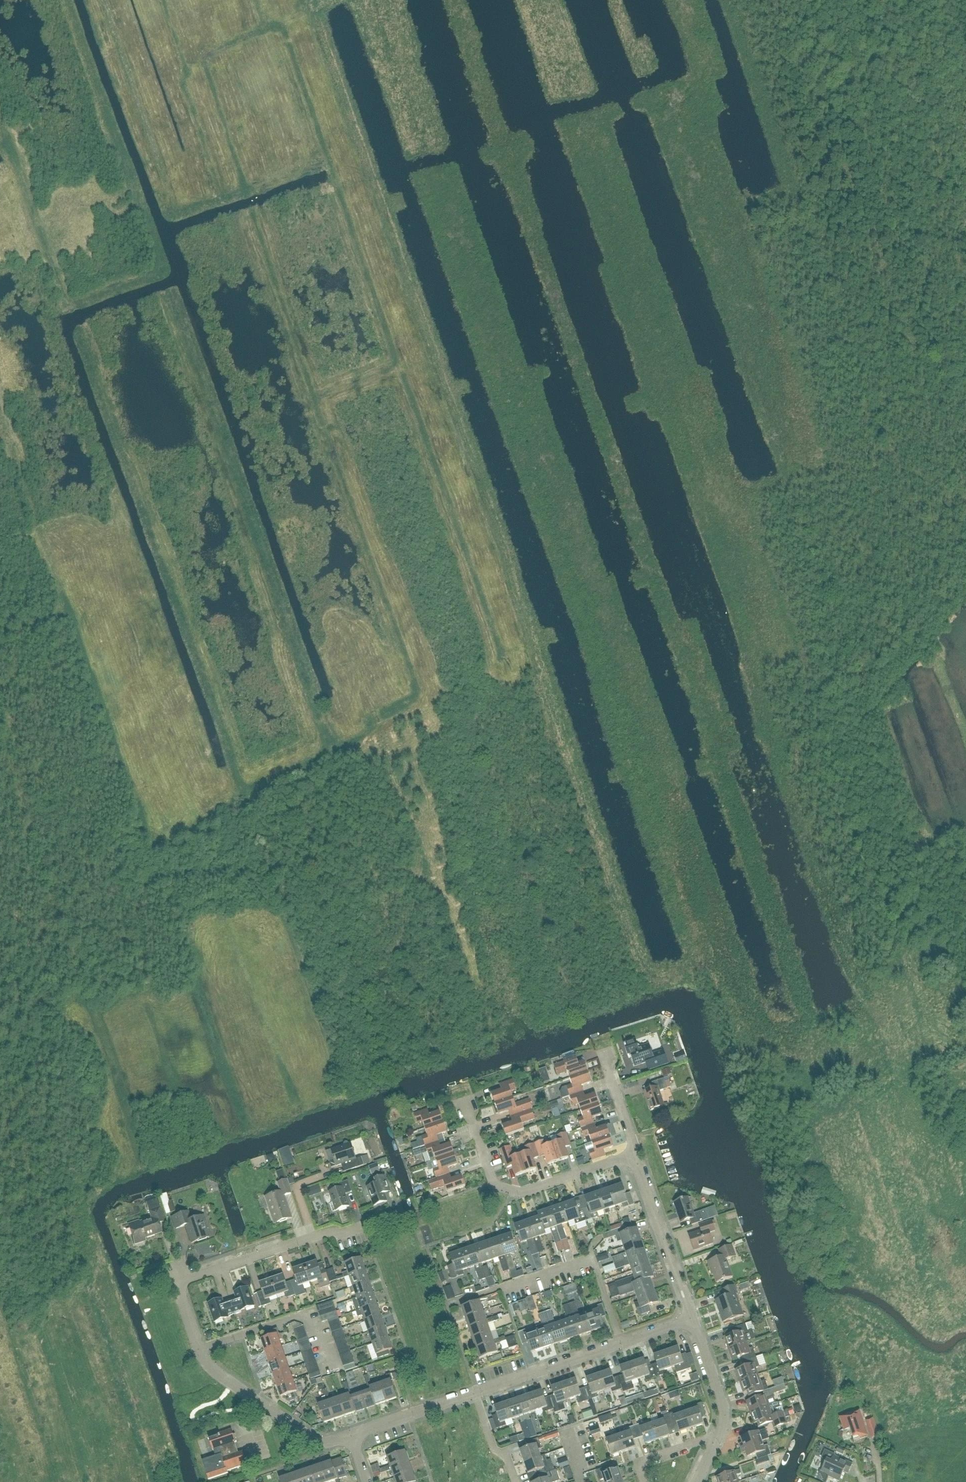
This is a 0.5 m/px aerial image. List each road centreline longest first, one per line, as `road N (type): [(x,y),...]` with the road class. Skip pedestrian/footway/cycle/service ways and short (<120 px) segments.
road 1 (residential): [(176,1287),(205,1366),(323,1445),(352,1436)]
road 2 (residential): [(176,1287),(402,1212)]
road 3 (unclassified): [(632,1155),(529,1191),(498,1187),(464,1101)]
road 4 (residential): [(476,1393),(693,1320)]
road 5 (residential): [(693,1320),(632,1155)]
road 6 (residential): [(352,1436),(476,1393)]
road 7 (residential): [(719,1435),(722,1406),(693,1320)]

